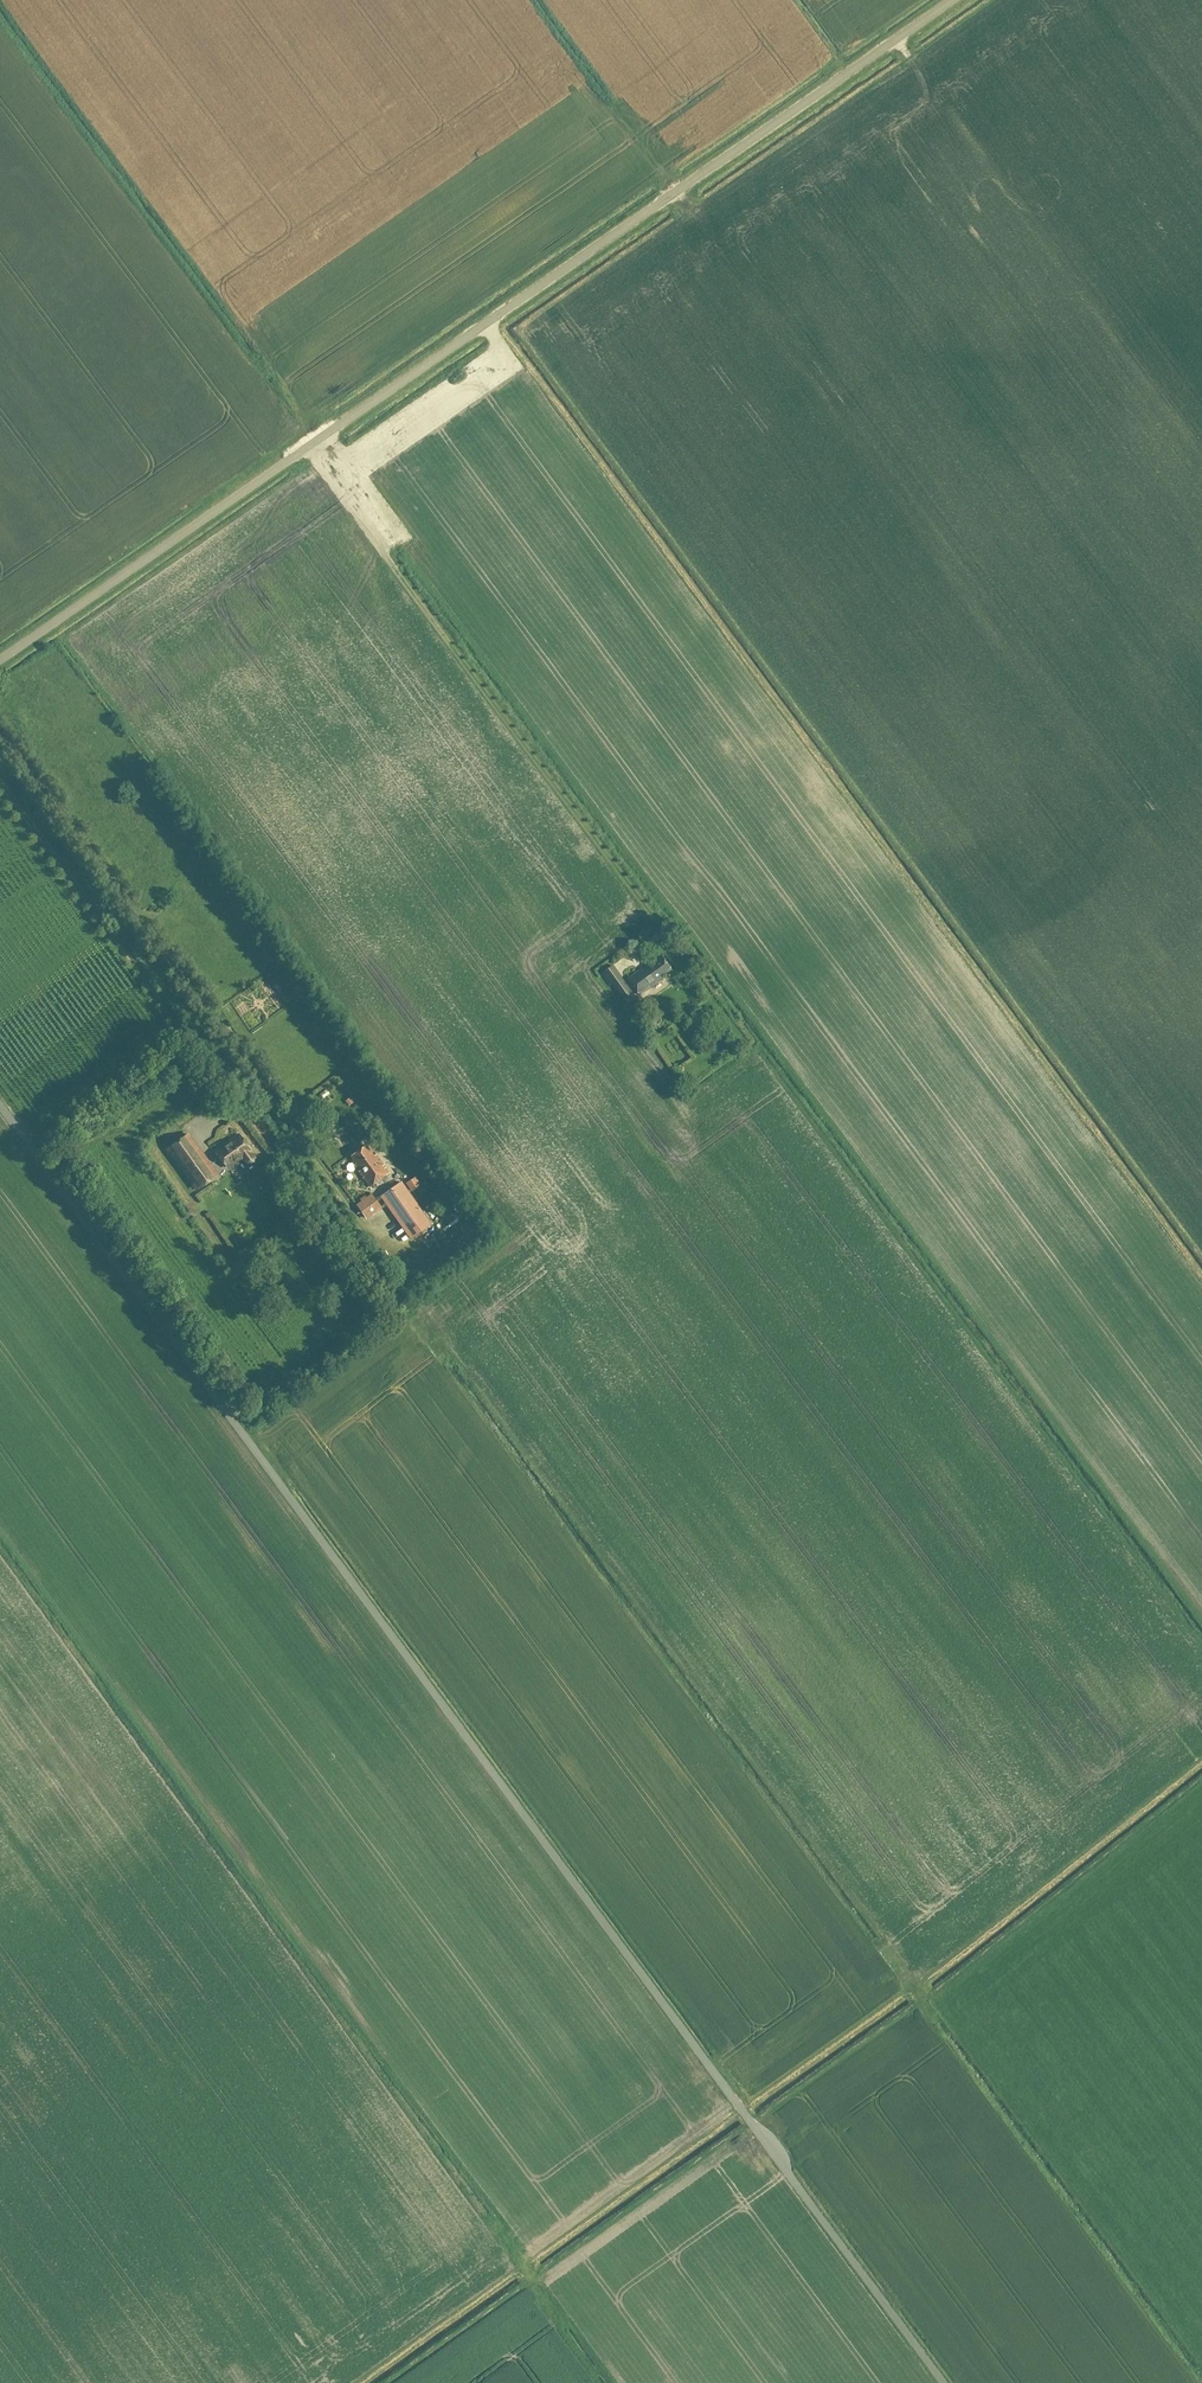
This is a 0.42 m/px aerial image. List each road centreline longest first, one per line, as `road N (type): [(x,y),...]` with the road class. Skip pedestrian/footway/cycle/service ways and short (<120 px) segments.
road 1 (unclassified): [(0,660),(952,0)]

